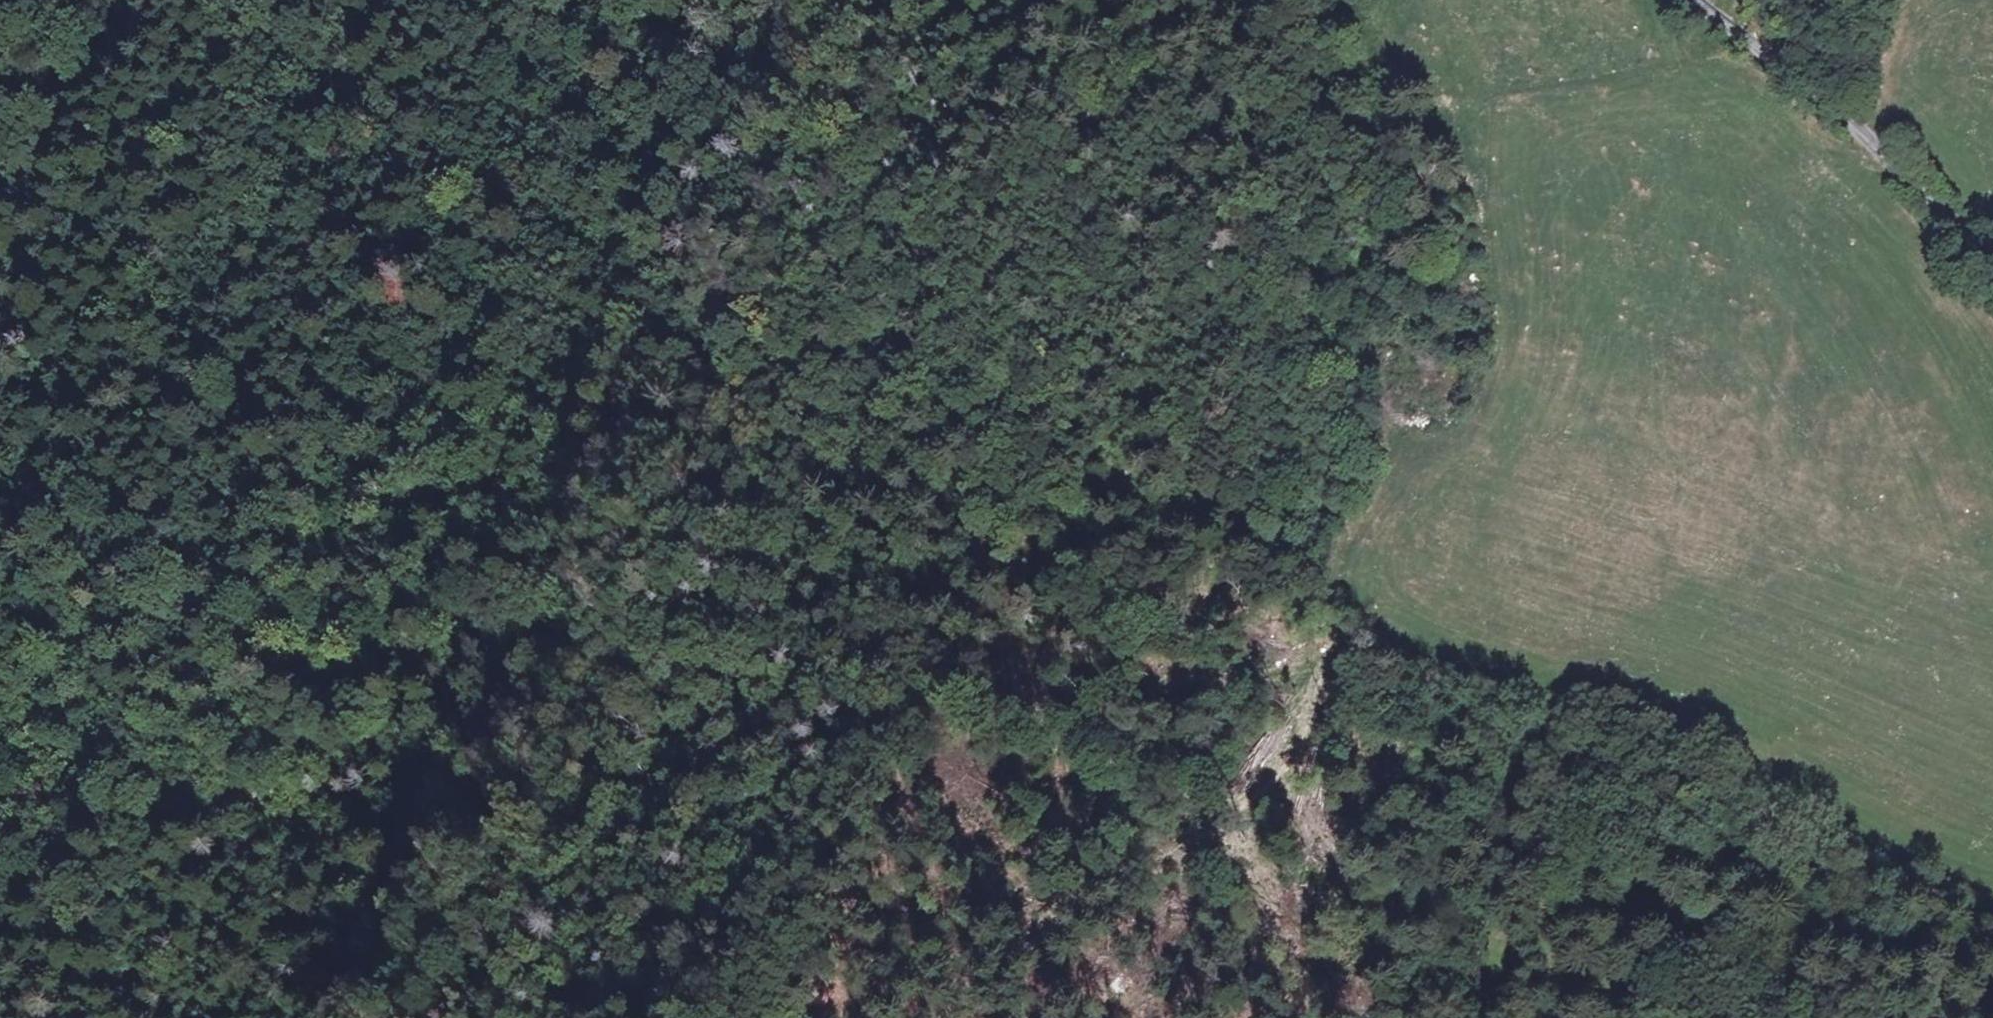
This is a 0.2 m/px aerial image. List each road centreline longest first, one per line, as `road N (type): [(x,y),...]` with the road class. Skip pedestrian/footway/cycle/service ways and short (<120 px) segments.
road 1 (unclassified): [(1992,276),(1898,171),(1701,0)]
road 2 (track): [(0,216),(141,0)]

